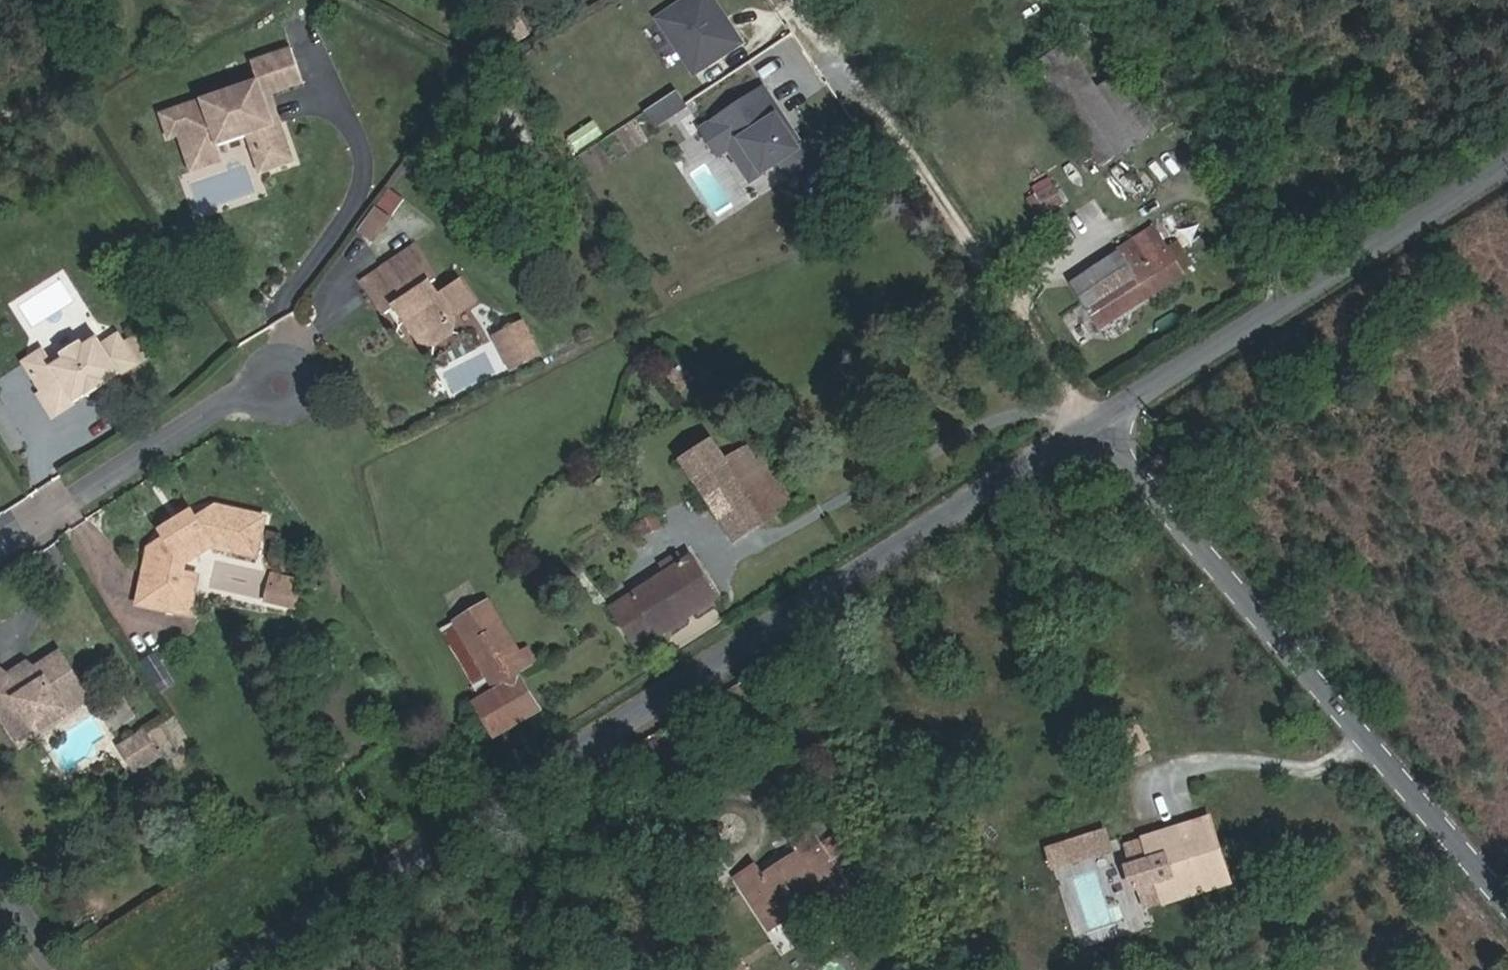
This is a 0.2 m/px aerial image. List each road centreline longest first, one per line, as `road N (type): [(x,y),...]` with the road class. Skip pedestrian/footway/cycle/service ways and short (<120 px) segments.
road 1 (unclassified): [(233,969),(1102,419)]
road 2 (tertiary): [(1102,419),(1507,899)]
road 3 (residential): [(1102,419),(1076,395),(810,0)]
road 4 (tertiary): [(1507,164),(1102,419)]
road 5 (residential): [(0,547),(290,356)]

